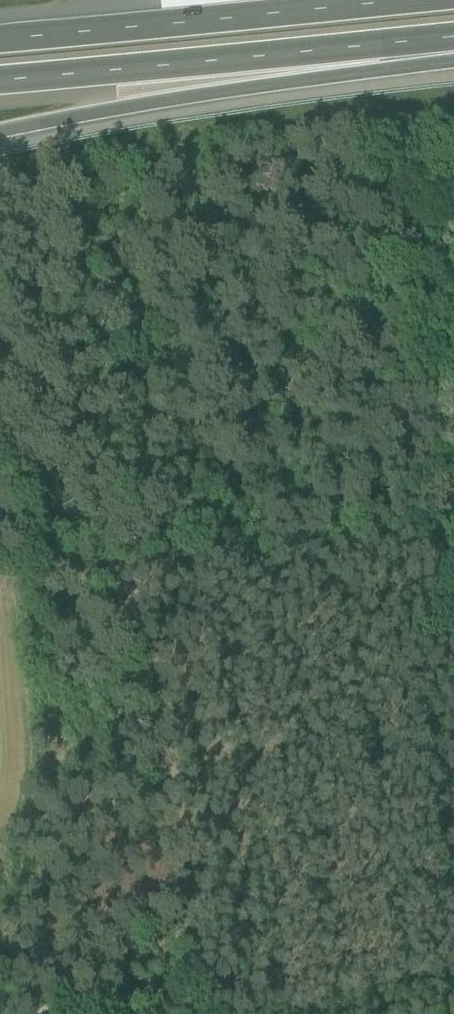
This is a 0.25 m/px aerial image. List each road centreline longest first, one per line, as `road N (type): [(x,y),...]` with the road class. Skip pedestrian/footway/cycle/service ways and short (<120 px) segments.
road 1 (motorway): [(0,133),(453,43)]
road 2 (motorway): [(0,78),(453,37)]
road 3 (track): [(186,1013),(166,872),(126,714),(110,574)]
road 4 (motorway): [(418,0),(0,38)]
road 5 (track): [(134,1013),(0,1007)]

